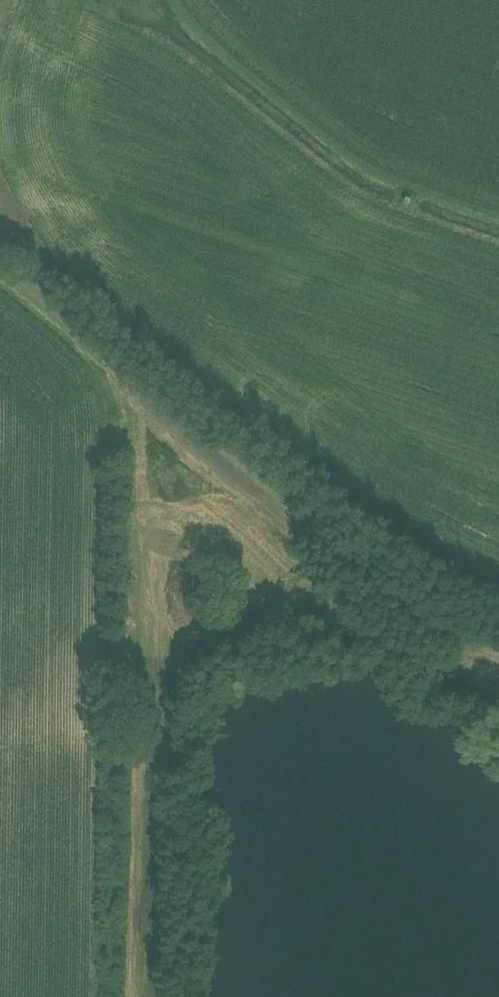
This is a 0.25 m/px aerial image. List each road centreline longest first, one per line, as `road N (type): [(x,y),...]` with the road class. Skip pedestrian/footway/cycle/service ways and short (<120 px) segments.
road 1 (track): [(0,271),(129,375),(112,702)]
road 2 (track): [(498,646),(443,625),(372,581),(129,375)]

